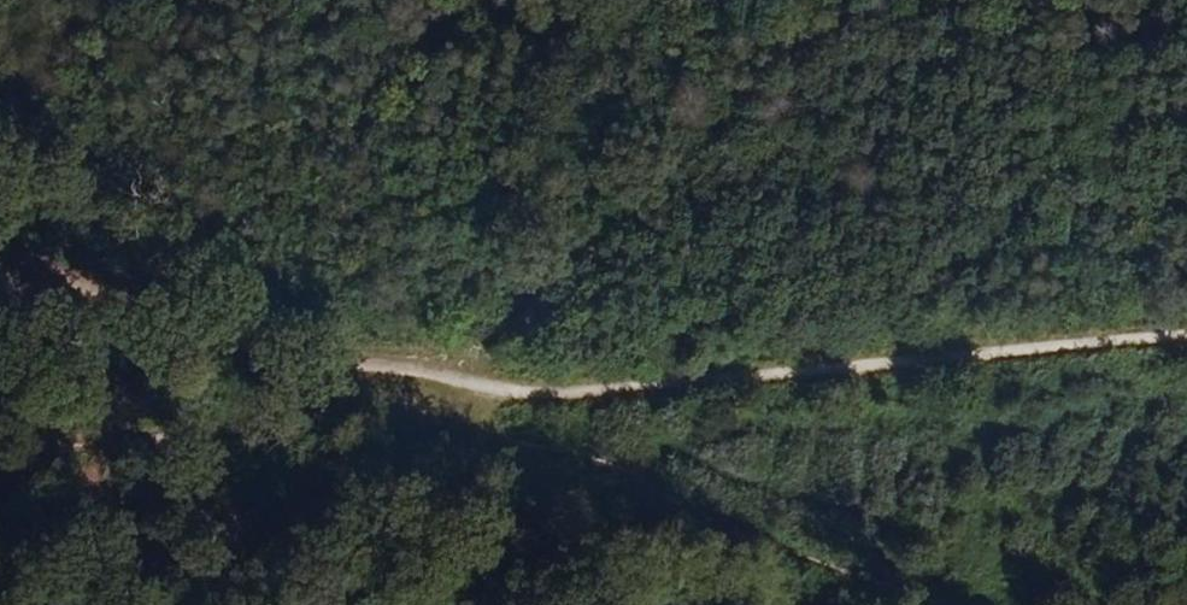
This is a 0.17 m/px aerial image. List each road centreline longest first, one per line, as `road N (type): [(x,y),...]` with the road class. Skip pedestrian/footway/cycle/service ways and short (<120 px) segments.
road 1 (track): [(435,398),(573,398),(1186,339)]

